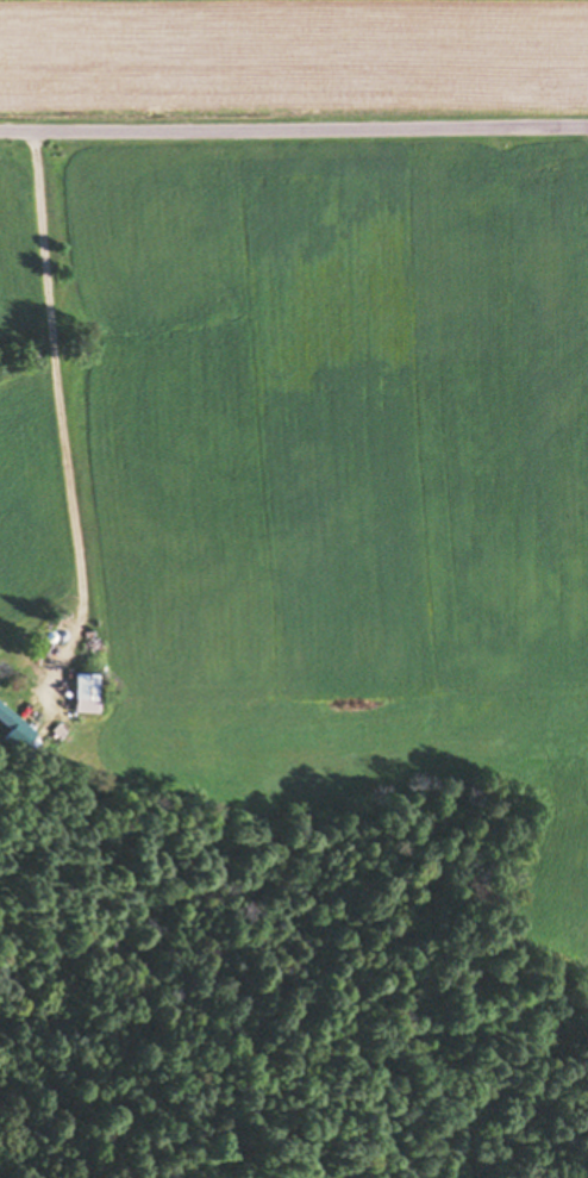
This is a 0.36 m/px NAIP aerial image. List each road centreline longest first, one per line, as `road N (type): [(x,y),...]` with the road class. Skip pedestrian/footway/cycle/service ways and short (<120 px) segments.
road 1 (residential): [(587,123),(0,130)]

